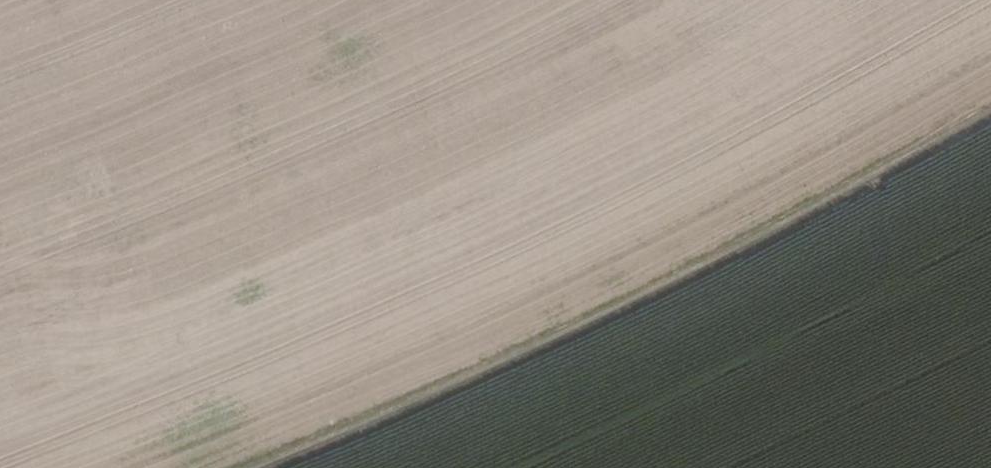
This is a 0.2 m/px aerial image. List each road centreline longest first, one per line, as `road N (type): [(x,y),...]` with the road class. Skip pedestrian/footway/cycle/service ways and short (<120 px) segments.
road 1 (track): [(307,467),(638,322),(990,130)]

